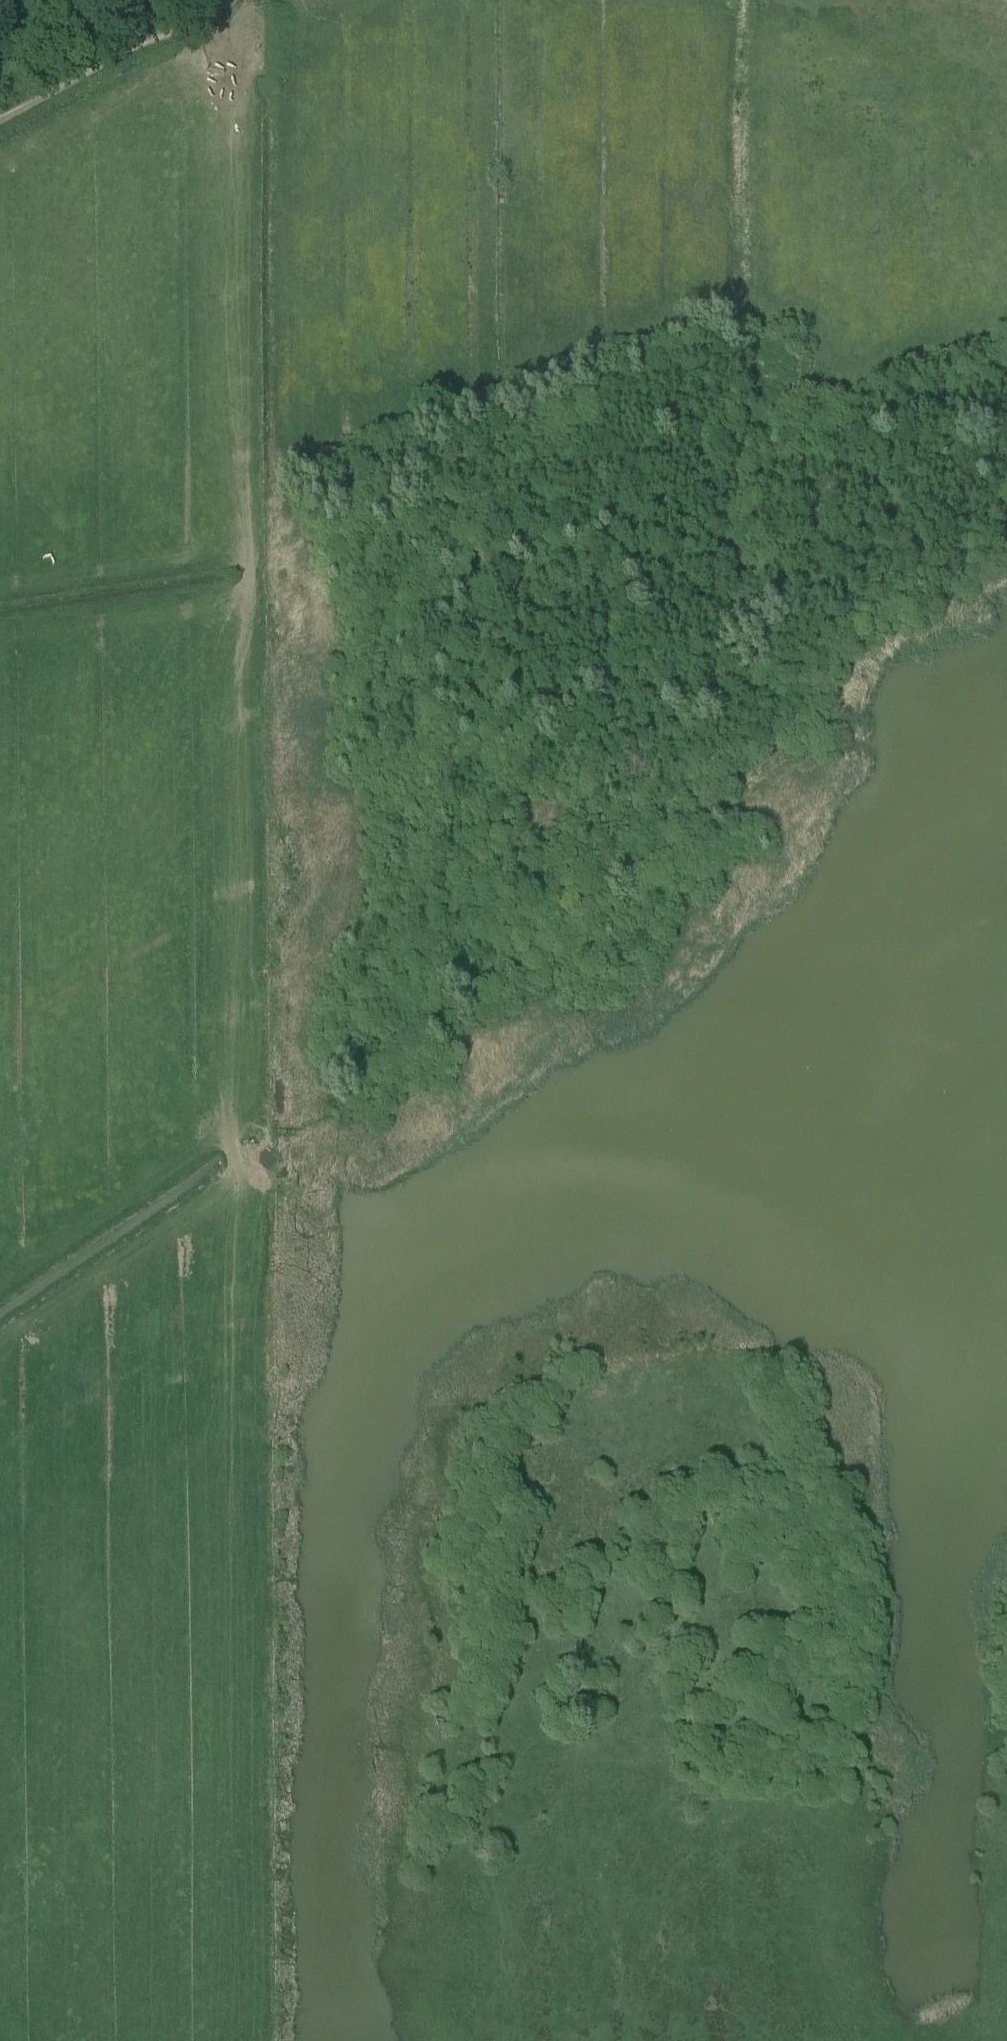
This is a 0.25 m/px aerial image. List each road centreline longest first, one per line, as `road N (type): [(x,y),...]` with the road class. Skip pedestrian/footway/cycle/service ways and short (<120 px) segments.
road 1 (track): [(228,0),(0,122)]

